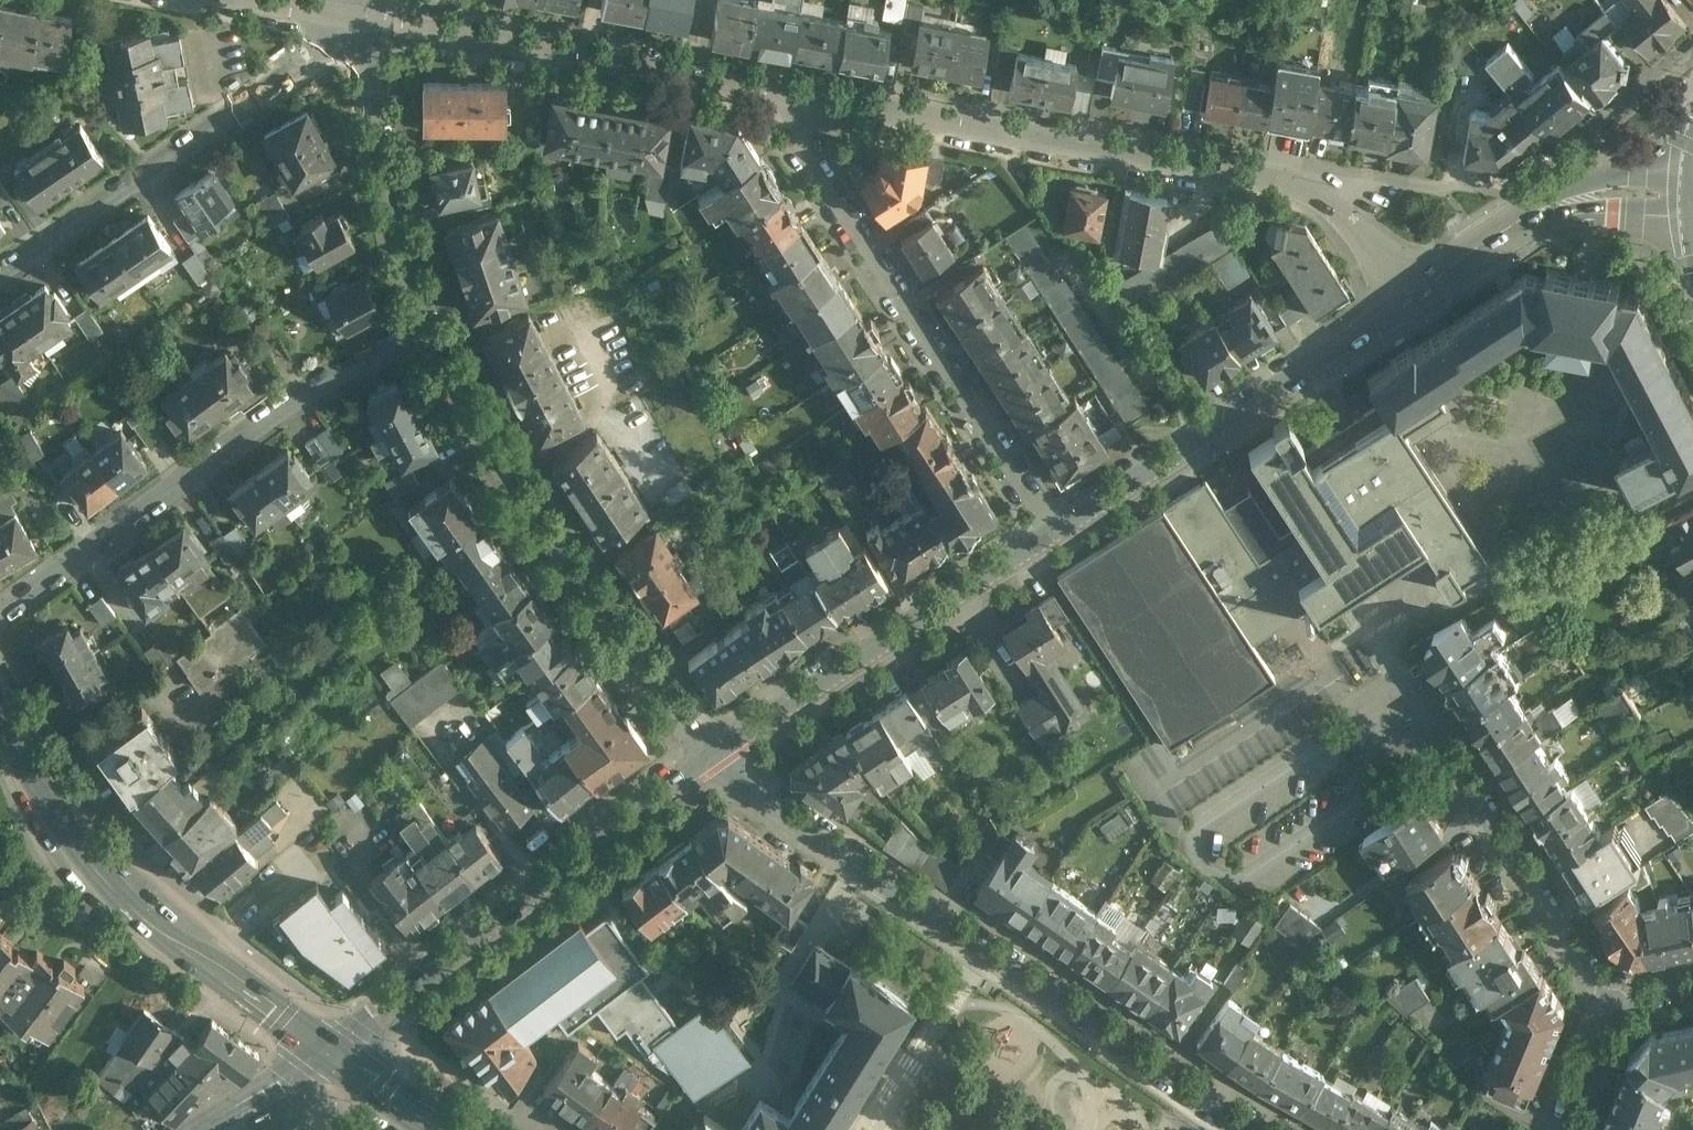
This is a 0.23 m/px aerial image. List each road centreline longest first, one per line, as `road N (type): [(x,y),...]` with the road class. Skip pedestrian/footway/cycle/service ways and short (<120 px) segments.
road 1 (residential): [(712,758),(1256,1129)]
road 2 (residential): [(1419,290),(1333,205),(1268,174),(810,95)]
road 3 (residential): [(432,327),(288,401),(0,612)]
road 4 (residential): [(1063,533),(801,132),(810,95)]
road 5 (residential): [(712,758),(549,532),(432,327)]
road 6 (tertiary): [(329,1053),(712,758)]
road 7 (secondary): [(0,720),(100,876),(329,1053)]
road 8 (residential): [(810,95),(349,17)]
road 9 (tertiary): [(1063,533),(1419,290)]
road 10 (residential): [(348,32),(0,267)]
road 11 (tertiary): [(712,758),(1063,533)]
road 12 (residential): [(1391,698),(1427,719),(1616,1001)]
road 13 (residential): [(432,327),(348,32)]
road 14 (tertiary): [(1692,200),(1596,192),(1542,210),(1419,290)]
road 15 (tertiary): [(192,1129),(329,1053)]
road 16 (residential): [(1616,1001),(1567,1129)]
road 17 (secondary): [(329,1053),(433,1129)]

